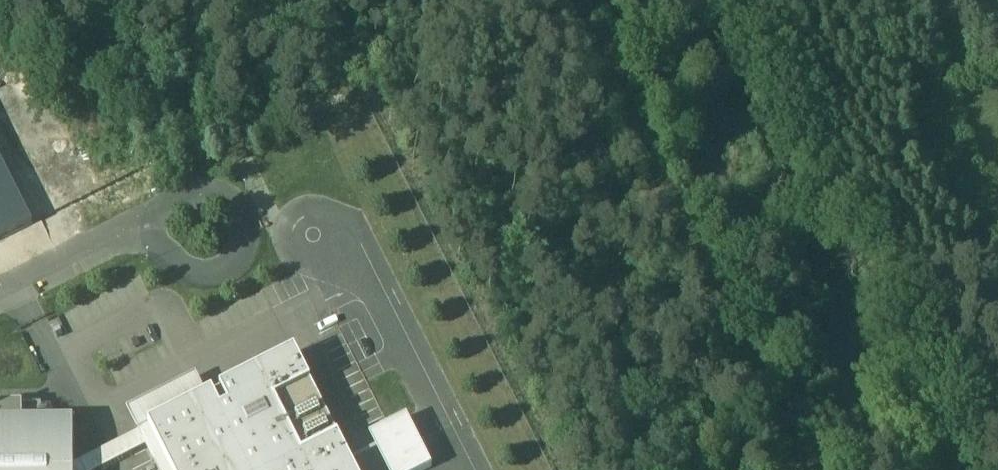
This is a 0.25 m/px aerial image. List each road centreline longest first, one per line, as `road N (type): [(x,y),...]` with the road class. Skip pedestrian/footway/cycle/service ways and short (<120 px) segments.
road 1 (unclassified): [(159,222),(188,189),(218,188),(242,206),(250,235),(239,262),(213,277),(183,272)]
road 2 (unclassified): [(0,294),(159,222)]

